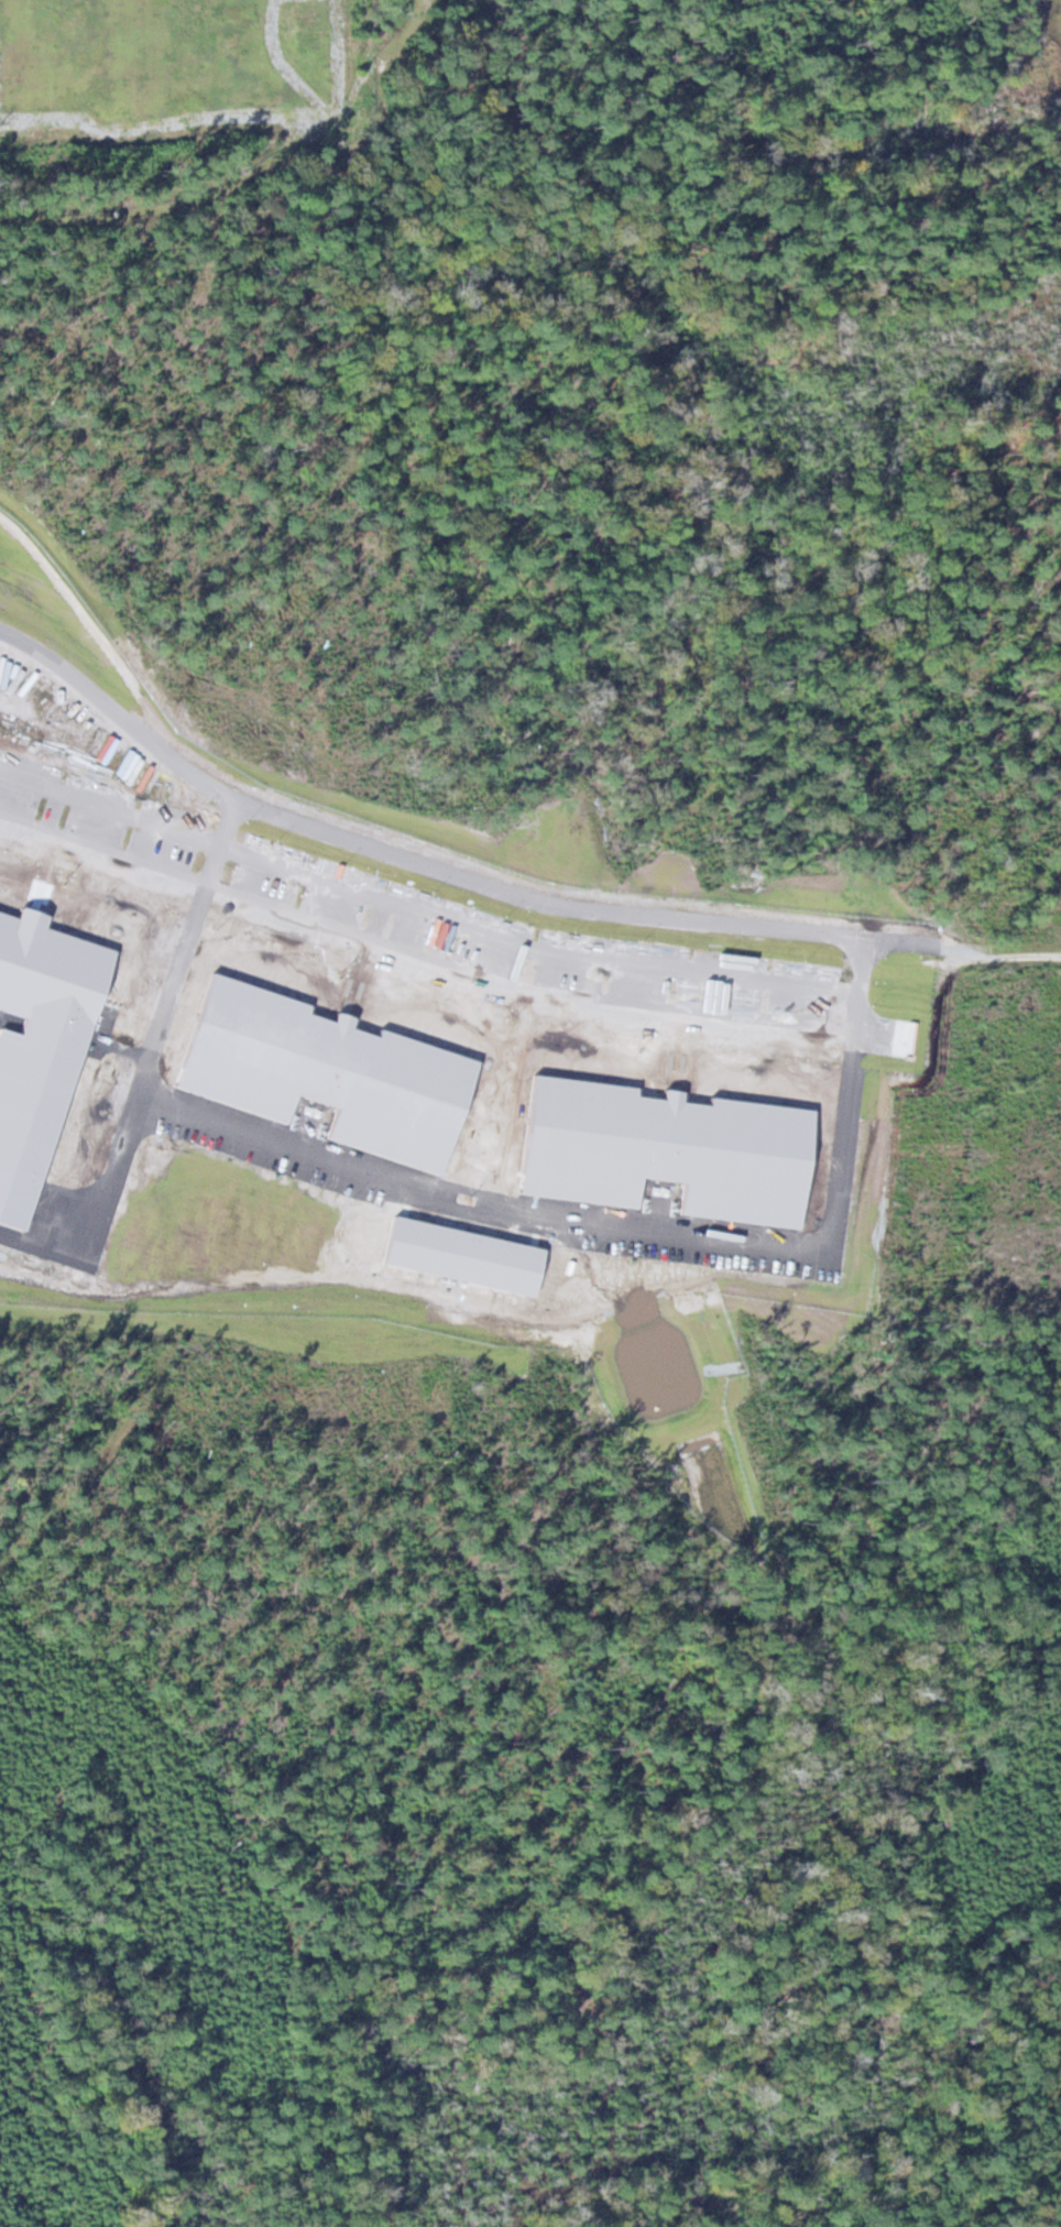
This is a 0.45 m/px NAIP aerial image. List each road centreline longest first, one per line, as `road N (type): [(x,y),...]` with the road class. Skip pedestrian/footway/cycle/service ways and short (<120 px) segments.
road 1 (residential): [(1060,1024),(989,1024),(893,1041),(450,1007),(195,767),(41,681),(0,674)]
road 2 (residential): [(0,1626),(109,1504),(223,1292),(325,1149),(450,1007)]

